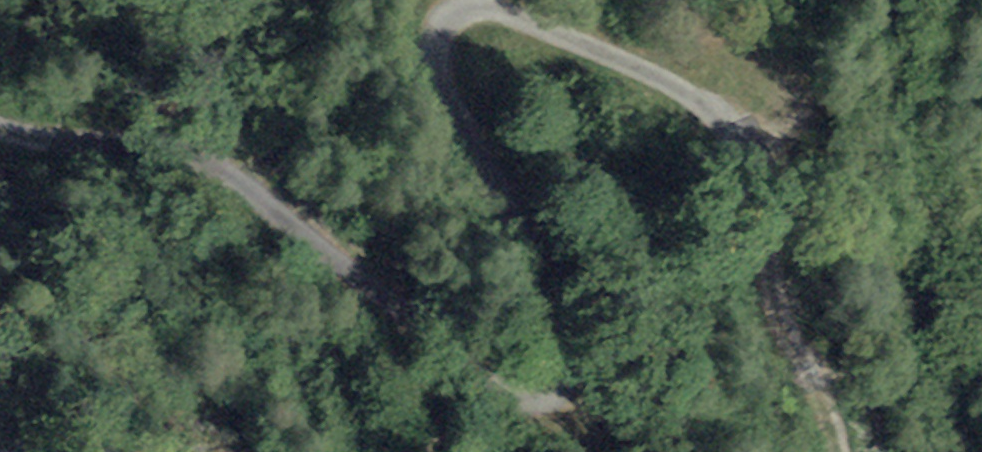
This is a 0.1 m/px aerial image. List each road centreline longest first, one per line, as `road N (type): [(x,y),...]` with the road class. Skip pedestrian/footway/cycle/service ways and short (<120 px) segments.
road 1 (track): [(756,165),(724,118),(695,93),(499,6),(447,12),(435,44),(448,91),(538,265),(564,342),(575,382),(570,402),(556,409),(530,405),(198,158),(106,146),(37,150),(0,140)]
road 2 (track): [(756,165),(771,302),(818,383),(838,451)]

